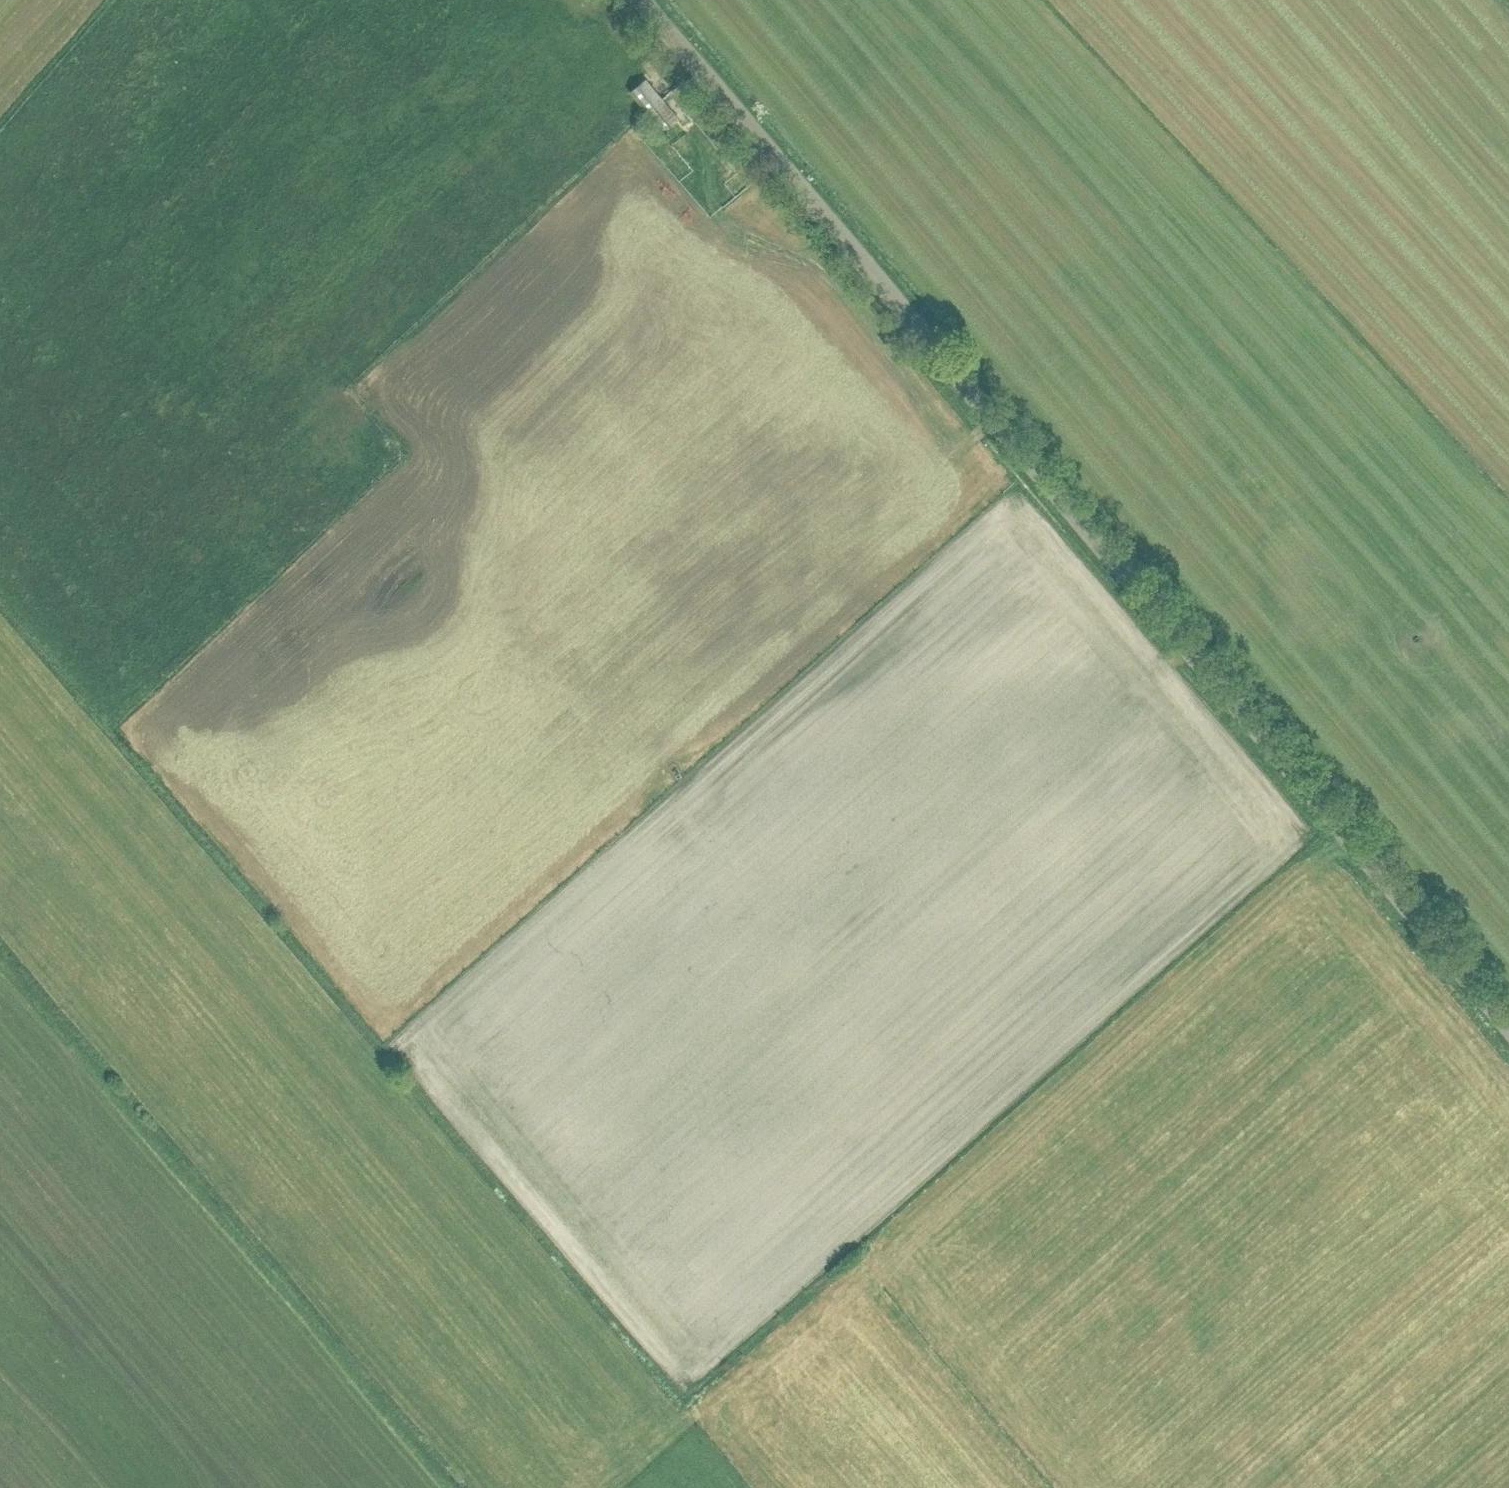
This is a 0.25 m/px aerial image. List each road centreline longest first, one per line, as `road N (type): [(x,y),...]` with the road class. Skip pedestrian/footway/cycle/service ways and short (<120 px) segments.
road 1 (unclassified): [(1508,1025),(641,0)]

